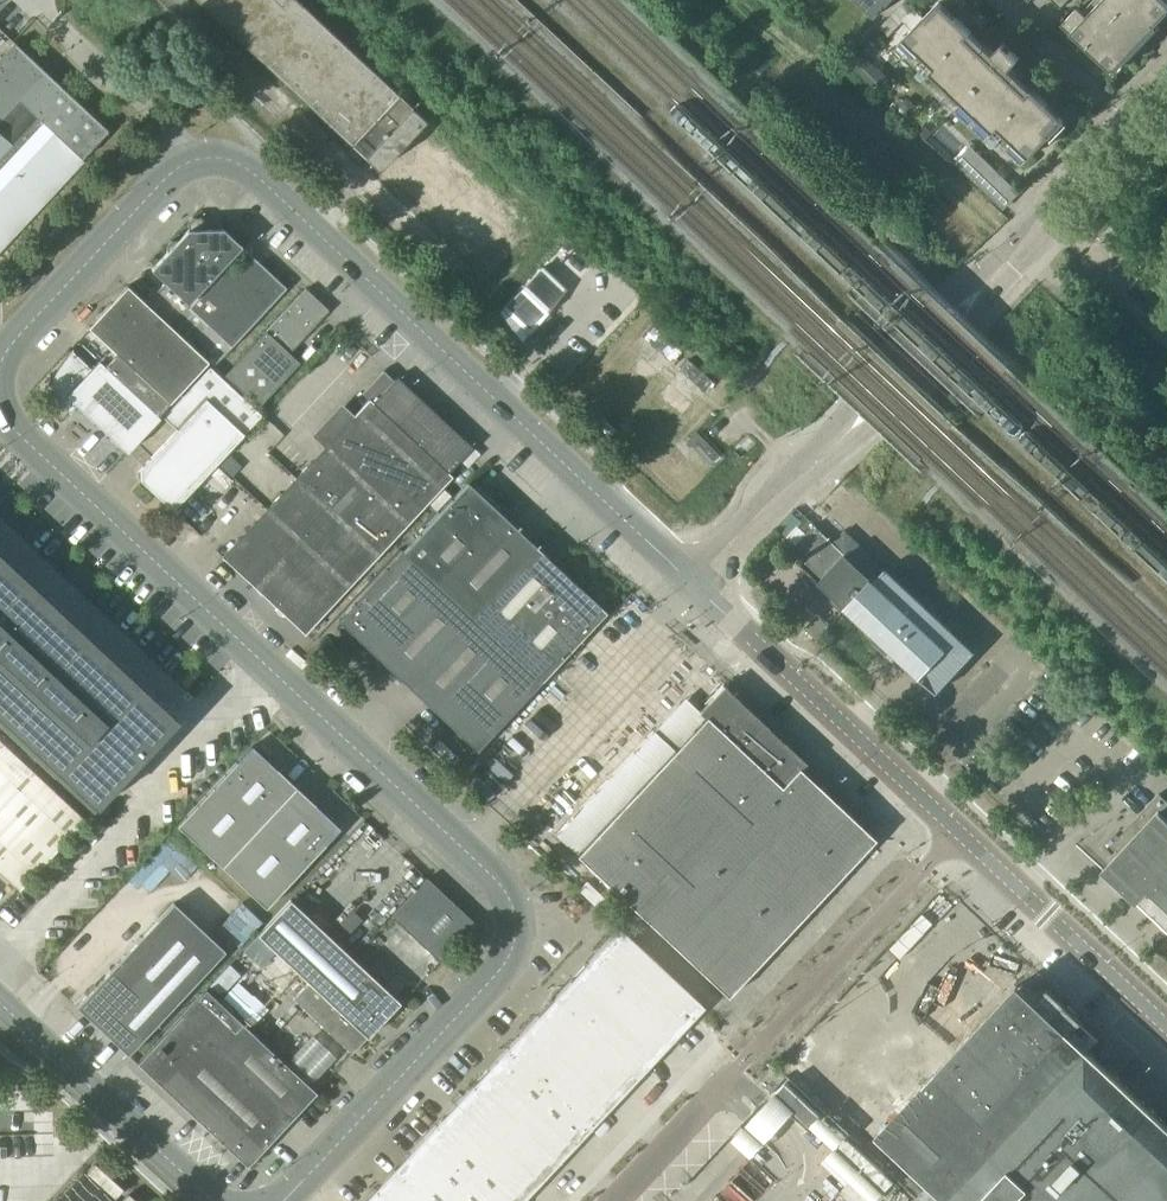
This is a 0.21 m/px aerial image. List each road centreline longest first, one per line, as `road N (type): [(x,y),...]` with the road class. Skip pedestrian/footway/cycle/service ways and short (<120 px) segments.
road 1 (unclassified): [(280,1200),(508,959),(512,906),(18,436),(0,407)]
road 2 (unclassified): [(691,582),(1166,90)]
road 3 (unclassified): [(691,582),(259,179)]
road 4 (unclassified): [(612,1200),(963,832)]
road 5 (unclassified): [(963,832),(691,582)]
road 6 (unclassified): [(0,363),(179,166),(219,157),(259,179)]
road 7 (unclassified): [(212,1200),(0,1004)]
road 8 (residential): [(1166,1025),(963,832)]
road 9 (track): [(1018,245),(1166,389)]

